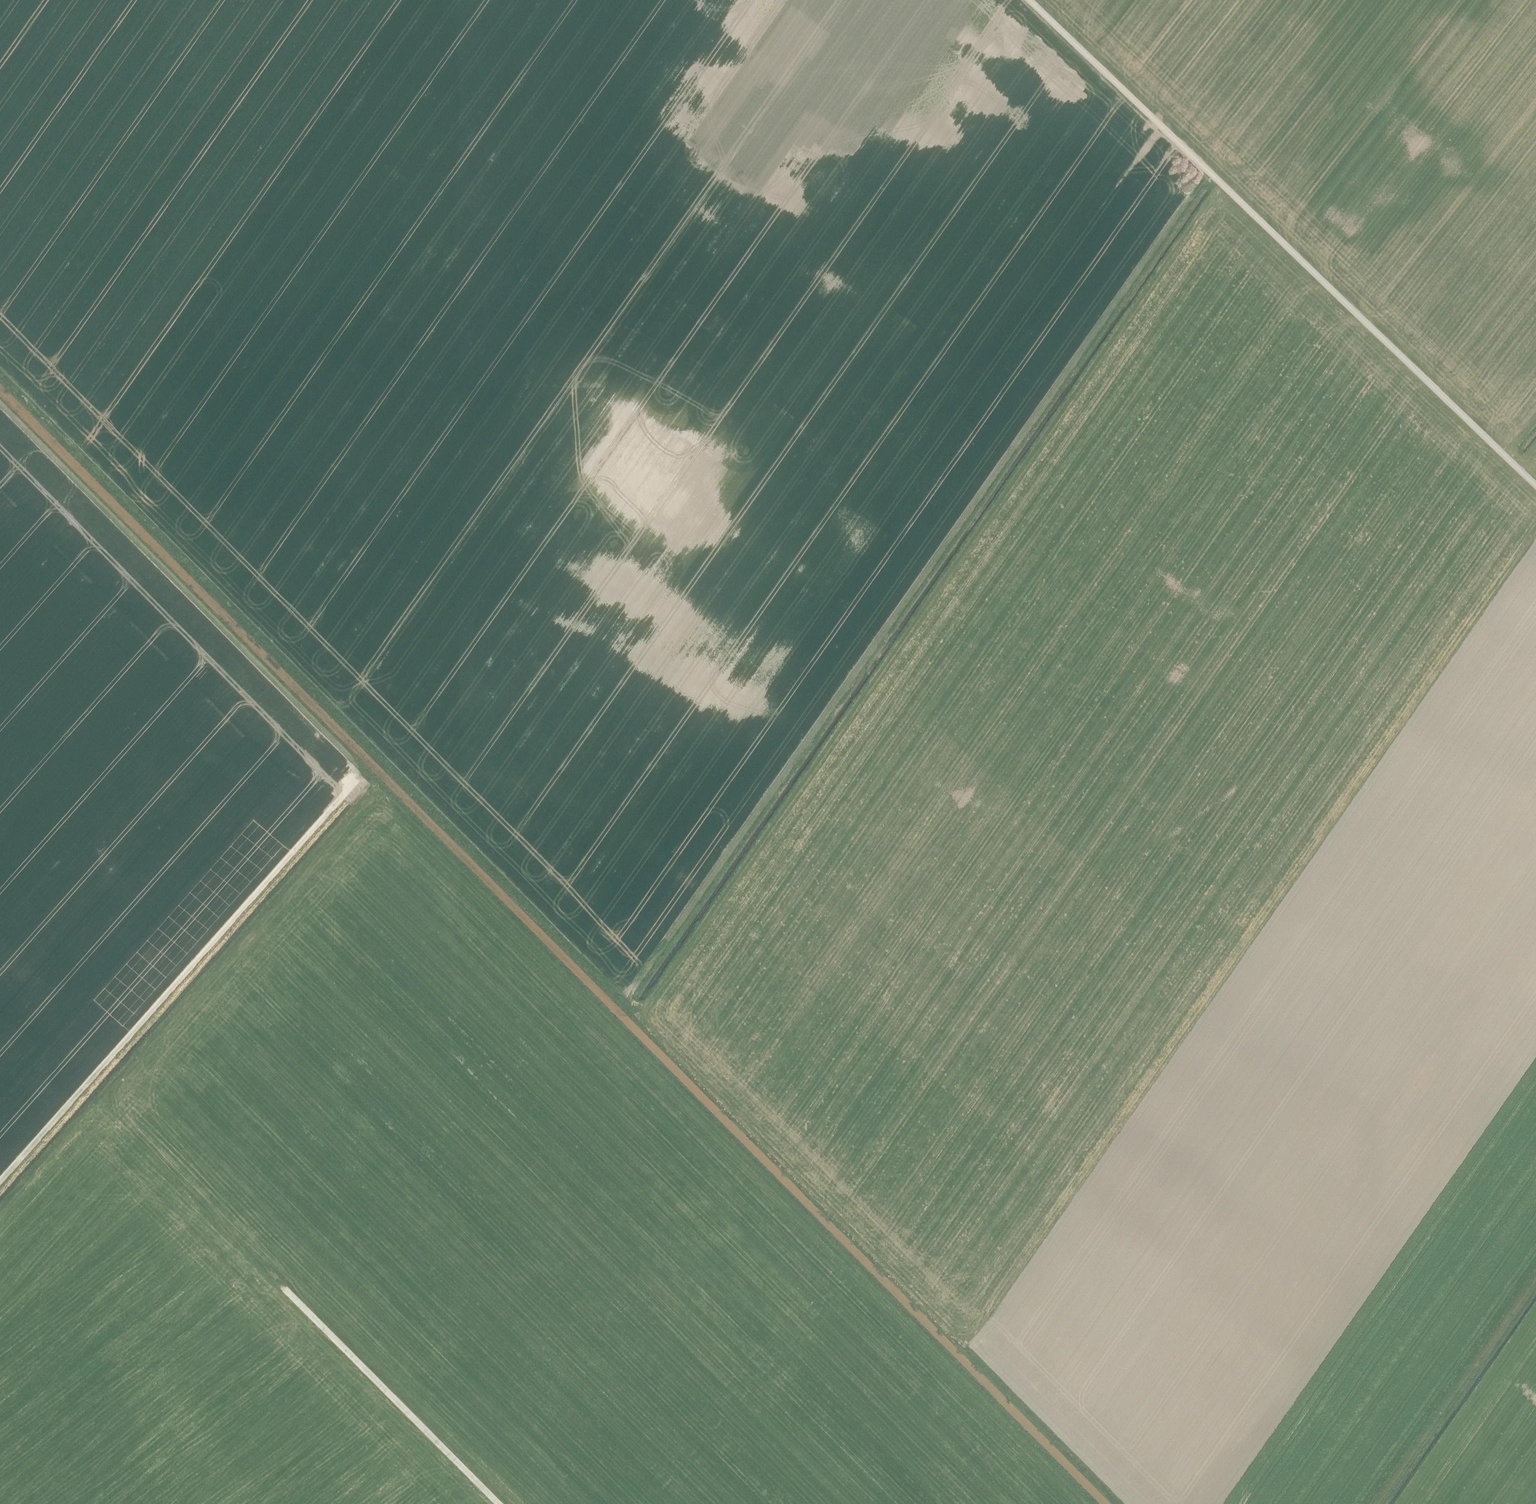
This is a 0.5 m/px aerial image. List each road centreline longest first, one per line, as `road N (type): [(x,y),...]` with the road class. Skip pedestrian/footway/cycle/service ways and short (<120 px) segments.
road 1 (unclassified): [(1535,487),(1030,0)]

